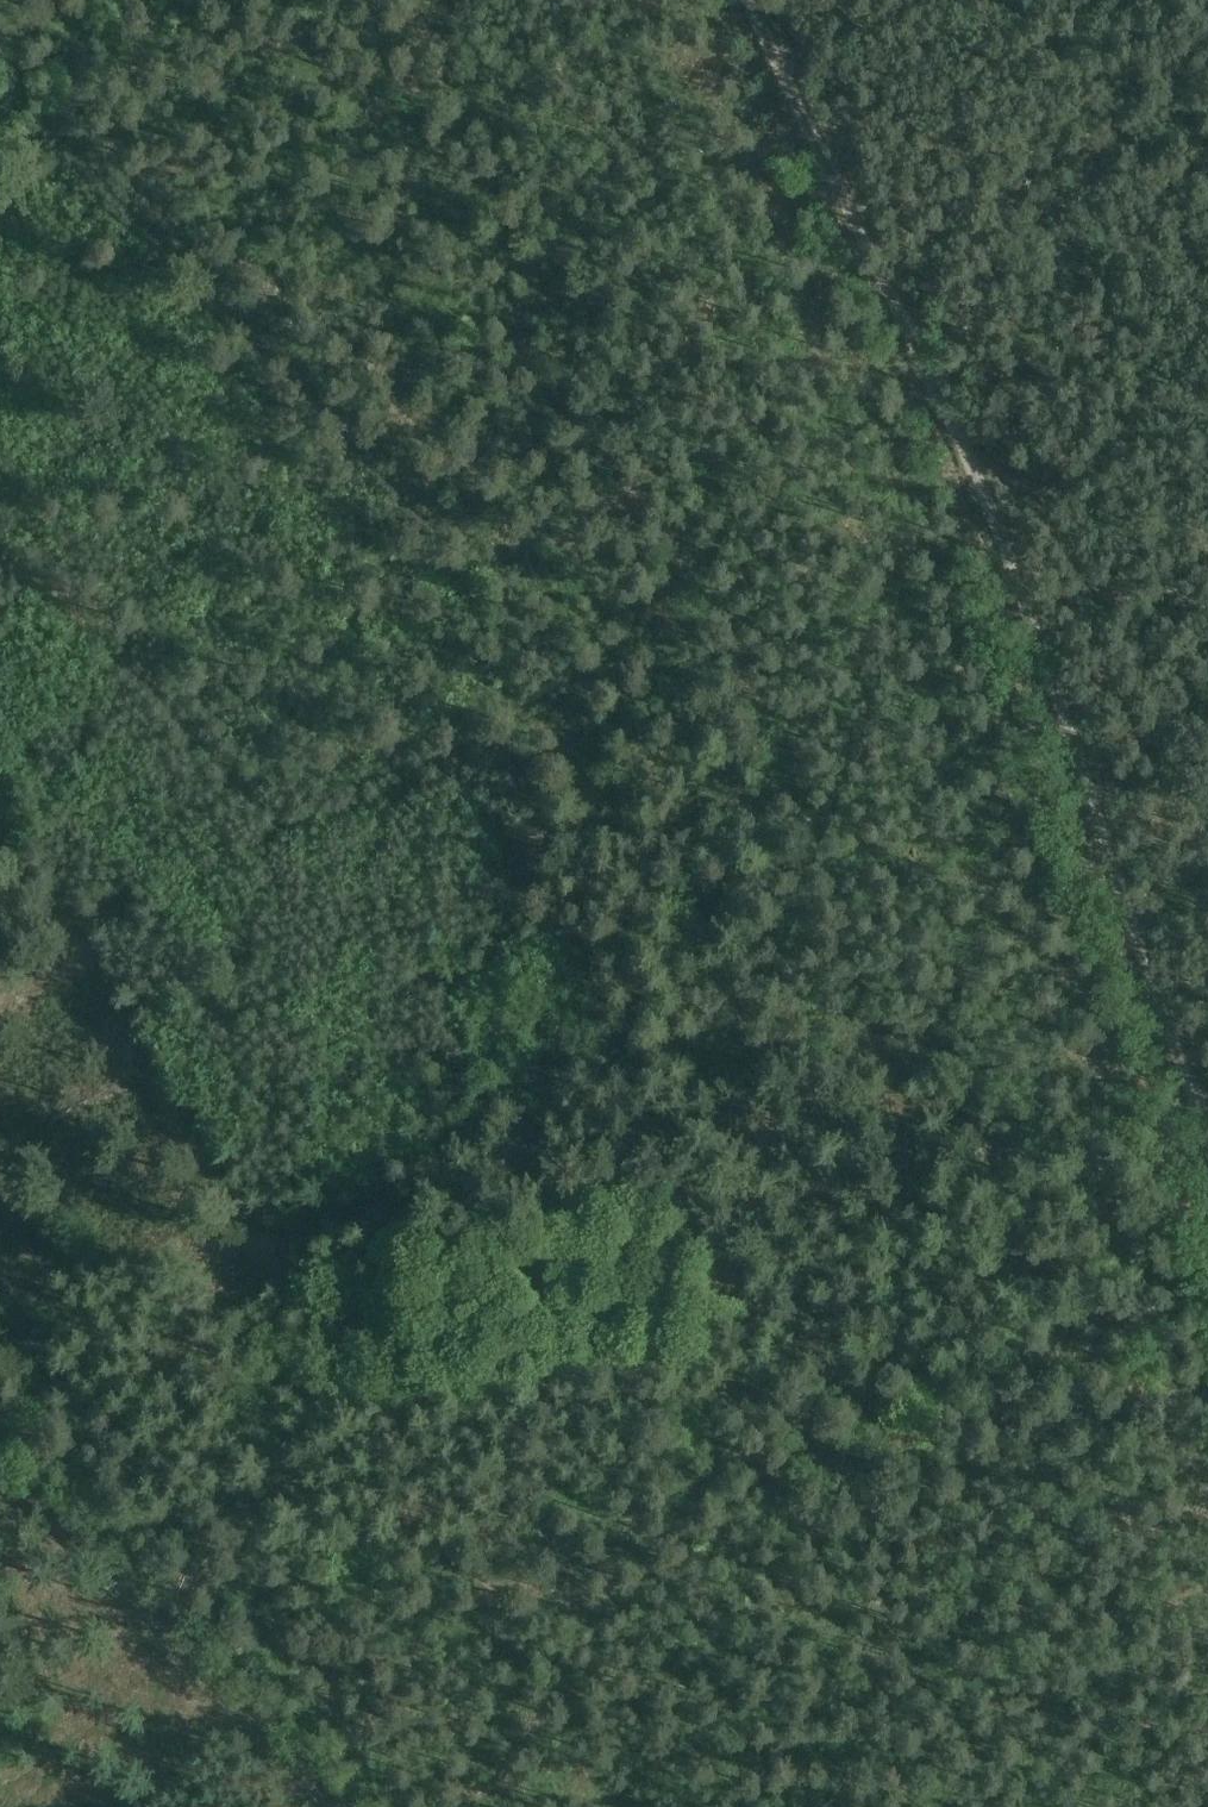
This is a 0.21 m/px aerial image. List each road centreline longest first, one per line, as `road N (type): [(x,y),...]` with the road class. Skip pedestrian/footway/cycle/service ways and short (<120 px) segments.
road 1 (track): [(745,0),(986,513),(1207,1161)]
road 2 (track): [(333,1806),(0,1473)]

